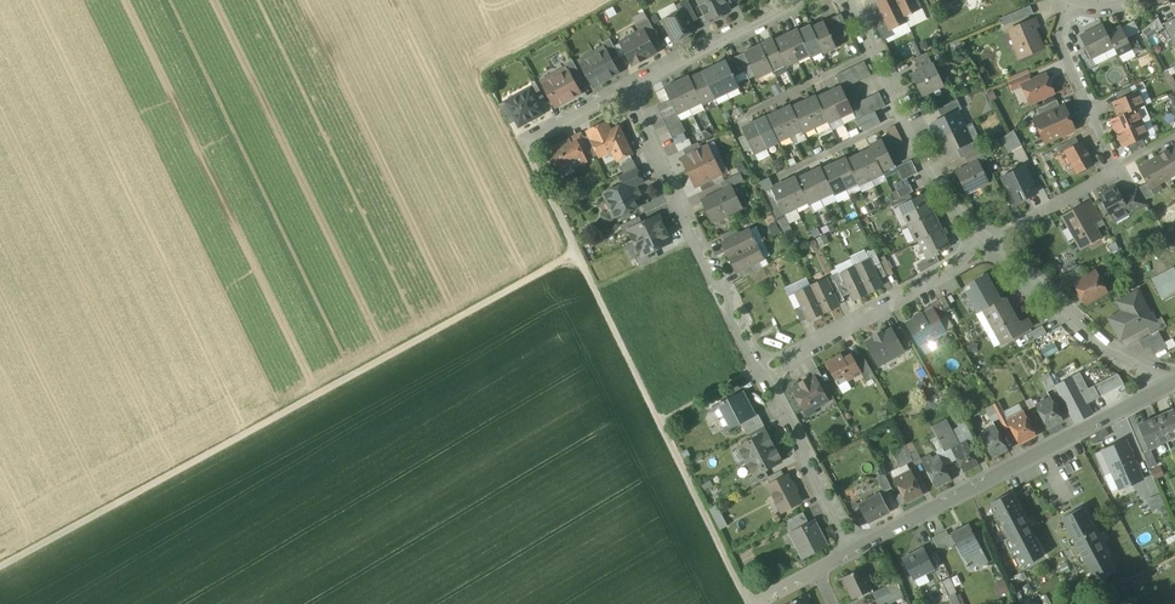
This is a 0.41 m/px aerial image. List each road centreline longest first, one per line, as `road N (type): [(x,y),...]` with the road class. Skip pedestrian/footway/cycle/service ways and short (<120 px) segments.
road 1 (track): [(0,564),(576,250),(750,603)]
road 2 (residential): [(852,551),(627,92)]
road 3 (residential): [(1157,388),(852,551)]
road 4 (residential): [(849,0),(934,178),(986,241)]
road 5 (residential): [(986,241),(968,262),(786,360)]
road 6 (residential): [(576,250),(527,146),(627,92)]
road 7 (residential): [(986,241),(1157,388)]
road 8 (residential): [(627,92),(798,0)]
road 9 (residential): [(1073,1),(1062,43),(1115,168)]
road 10 (residential): [(1115,168),(986,241)]

